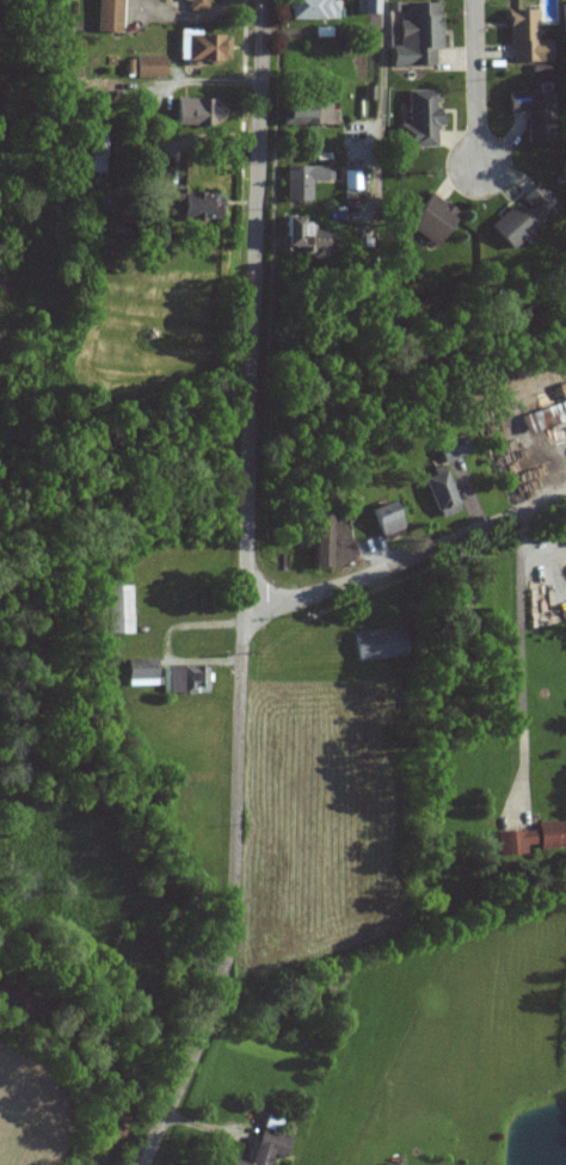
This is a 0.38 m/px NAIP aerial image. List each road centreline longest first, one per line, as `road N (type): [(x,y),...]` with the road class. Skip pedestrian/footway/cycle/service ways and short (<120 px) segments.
road 1 (residential): [(242,600),(259,0)]
road 2 (residential): [(145,1164),(224,962),(242,600)]
road 3 (residential): [(242,600),(295,599),(565,492)]
road 4 (residential): [(473,0),(482,162)]

